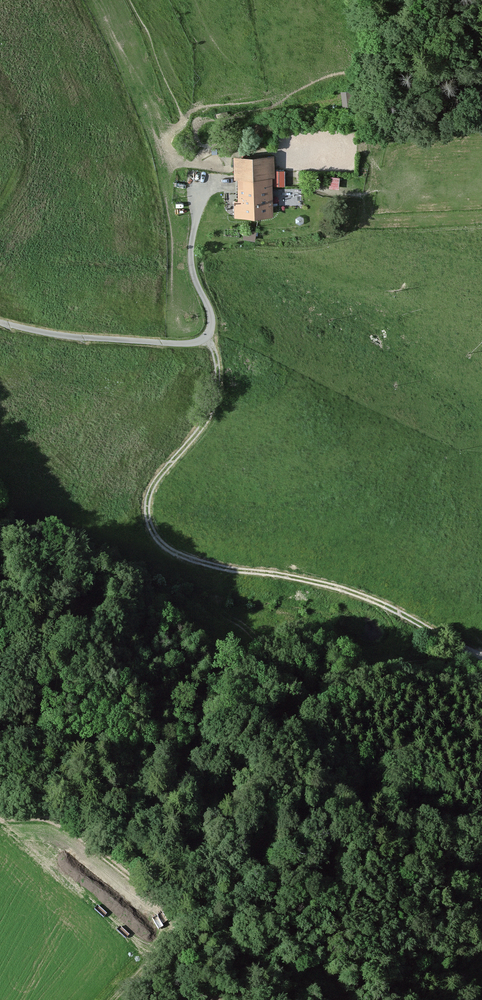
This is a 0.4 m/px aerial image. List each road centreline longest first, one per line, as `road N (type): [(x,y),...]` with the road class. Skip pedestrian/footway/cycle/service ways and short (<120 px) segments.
road 1 (unclassified): [(452,640),(345,590),(188,558),(154,533),(150,491),(201,428),(217,392),(216,358),(205,338),(211,315),(190,257),(198,186)]
road 2 (track): [(378,999),(392,957),(400,833),(297,711),(256,638),(214,605),(216,566)]
road 3 (track): [(112,999),(173,939),(176,920),(56,824),(0,818)]
road 4 (track): [(0,322),(77,337),(184,344),(205,338)]

